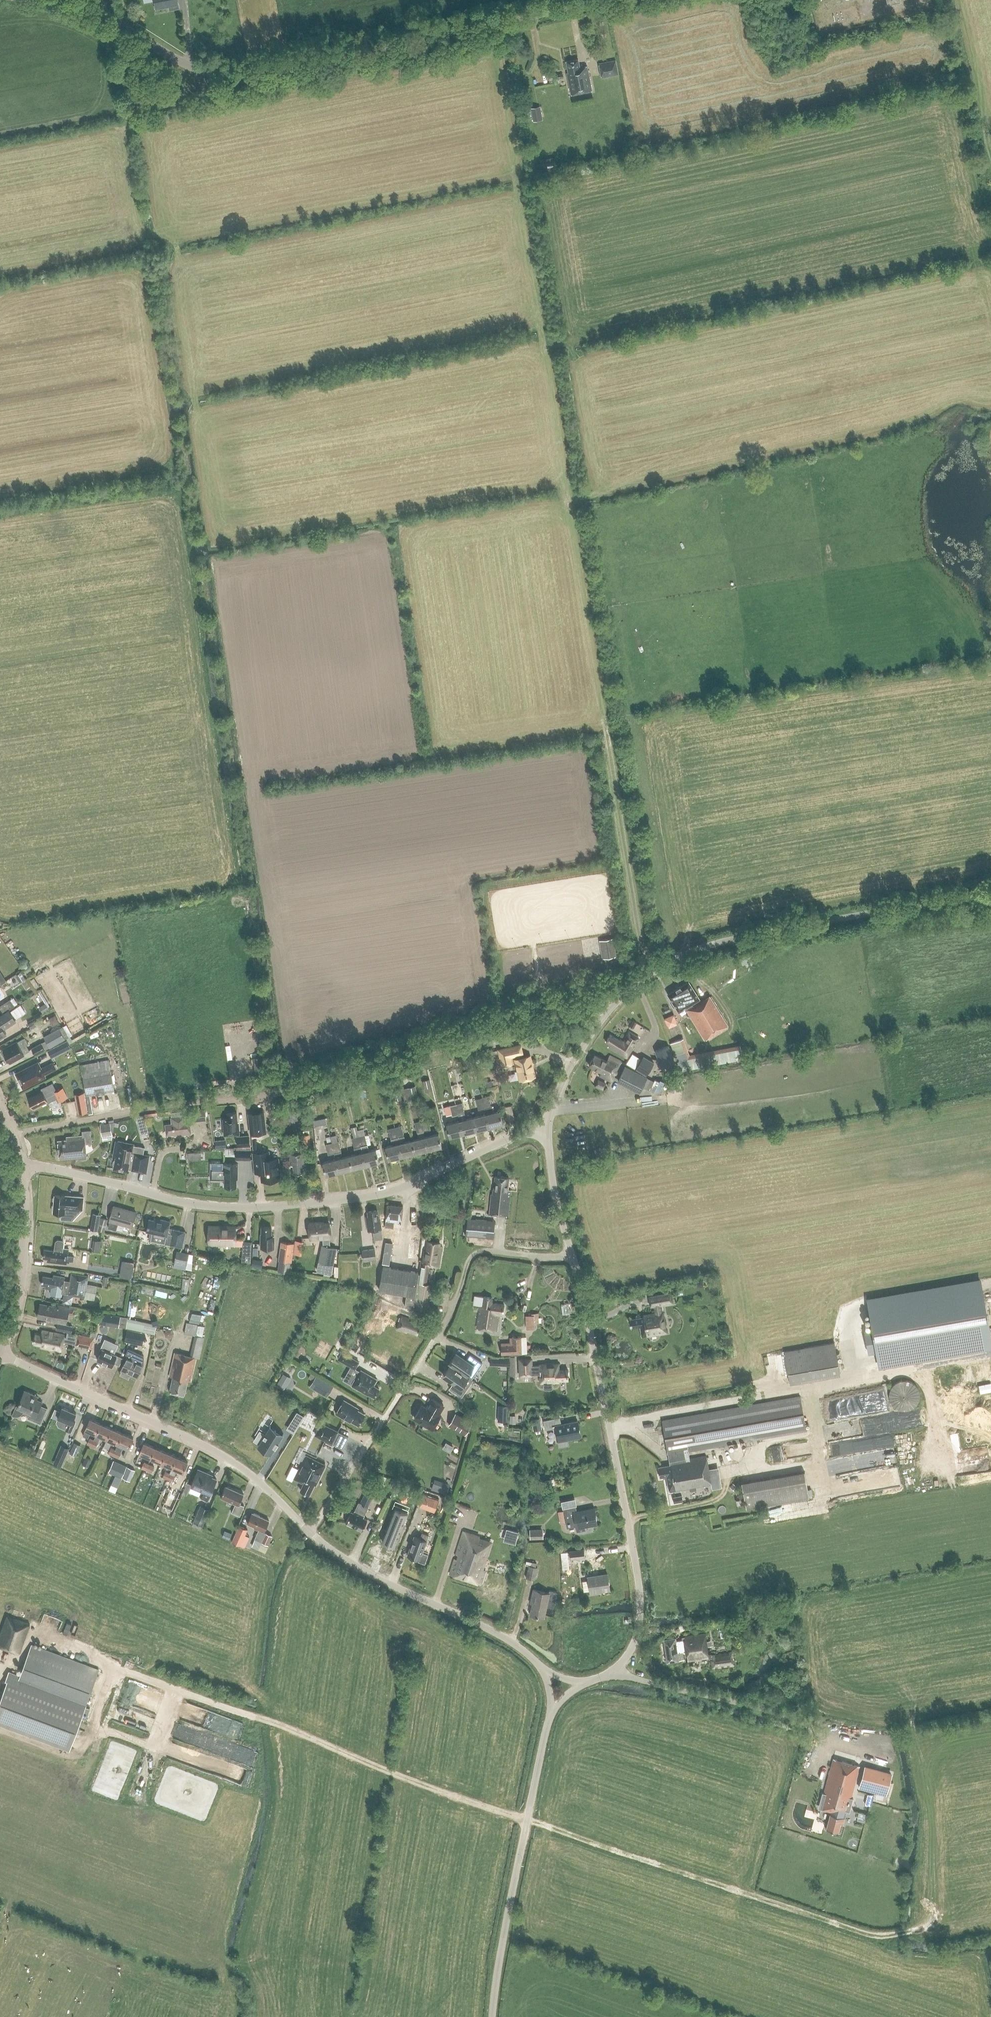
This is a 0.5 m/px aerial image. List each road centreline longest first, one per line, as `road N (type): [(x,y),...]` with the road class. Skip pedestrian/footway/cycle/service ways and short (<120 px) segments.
road 1 (track): [(12,1131),(310,1084),(610,1009)]
road 2 (tertiary): [(78,0),(191,67),(245,77),(604,0)]
road 3 (unclassified): [(543,1128),(567,1071),(610,1009),(666,962),(727,940),(990,889)]
road 4 (residential): [(23,1165),(197,1206),(278,1206),(390,1189),(543,1128)]
road 5 (unclassified): [(592,1682),(622,1668),(640,1628),(641,1603),(573,1258)]
road 6 (residential): [(306,1530),(225,1457),(0,1355)]
road 7 (unclassified): [(493,2016),(552,1712)]
road 8 (residential): [(535,1660),(361,1573),(306,1530)]
road 9 (residential): [(573,1258),(485,1251),(467,1266),(451,1311),(410,1377)]
road 10 (tertiary): [(0,1348),(23,1291),(23,1165)]
road 11 (residential): [(405,1384),(341,1492),(306,1530)]
road 12 (unclassified): [(573,1258),(543,1128)]

